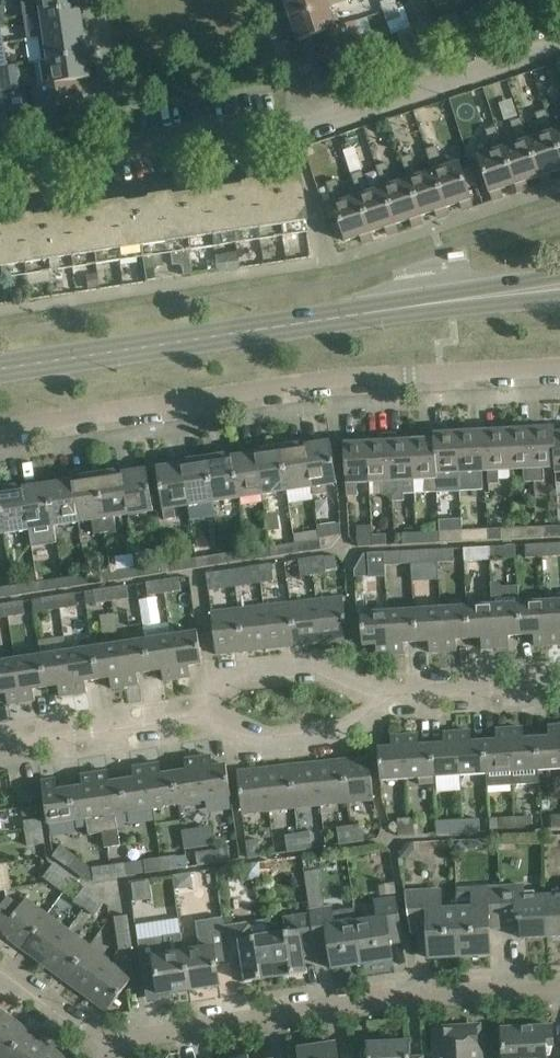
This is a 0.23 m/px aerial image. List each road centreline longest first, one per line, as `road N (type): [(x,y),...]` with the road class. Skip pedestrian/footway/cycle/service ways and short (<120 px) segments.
road 1 (residential): [(0,436),(371,379),(559,366)]
road 2 (residential): [(103,1048),(415,997),(559,992)]
road 3 (tertiary): [(0,368),(449,300)]
road 4 (residential): [(169,716),(232,747),(342,736),(397,694)]
road 5 (residential): [(169,716),(214,682),(314,662),(397,694)]
road 6 (residential): [(119,148),(304,120)]
road 7 (residential): [(0,746),(169,716)]
road 8 (residential): [(397,694),(559,683)]
road 9 (residential): [(98,0),(119,148)]
road 10 (residential): [(304,120),(441,81)]
road 11 (residential): [(103,1048),(0,970)]
road 12 (residential): [(304,120),(265,0)]
road 13 (residential): [(441,81),(559,42)]

